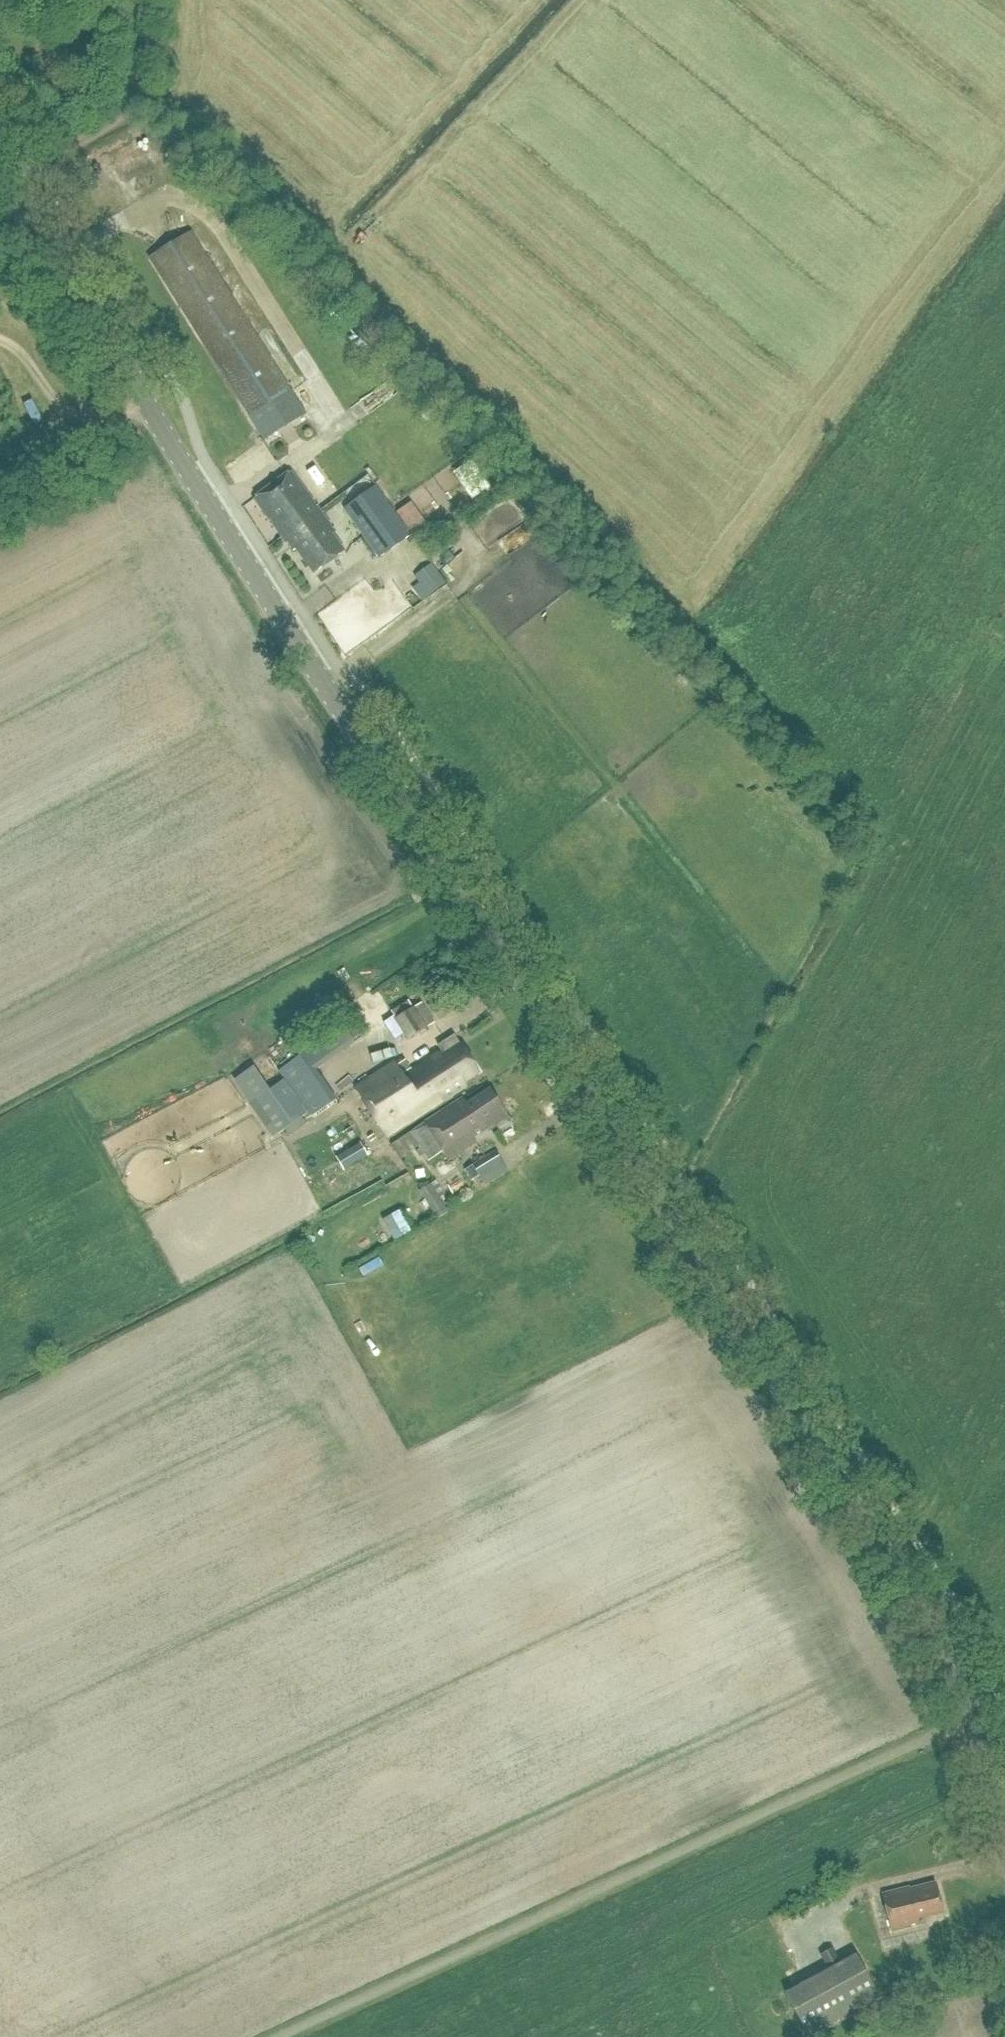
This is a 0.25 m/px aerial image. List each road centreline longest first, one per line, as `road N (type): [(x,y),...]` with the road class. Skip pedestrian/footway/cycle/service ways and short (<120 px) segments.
road 1 (secondary): [(1004,1830),(974,1717),(926,1618),(0,170)]
road 2 (track): [(7,182),(117,119),(131,101),(144,0)]
road 3 (track): [(0,342),(20,353),(76,423),(96,427),(148,408)]

